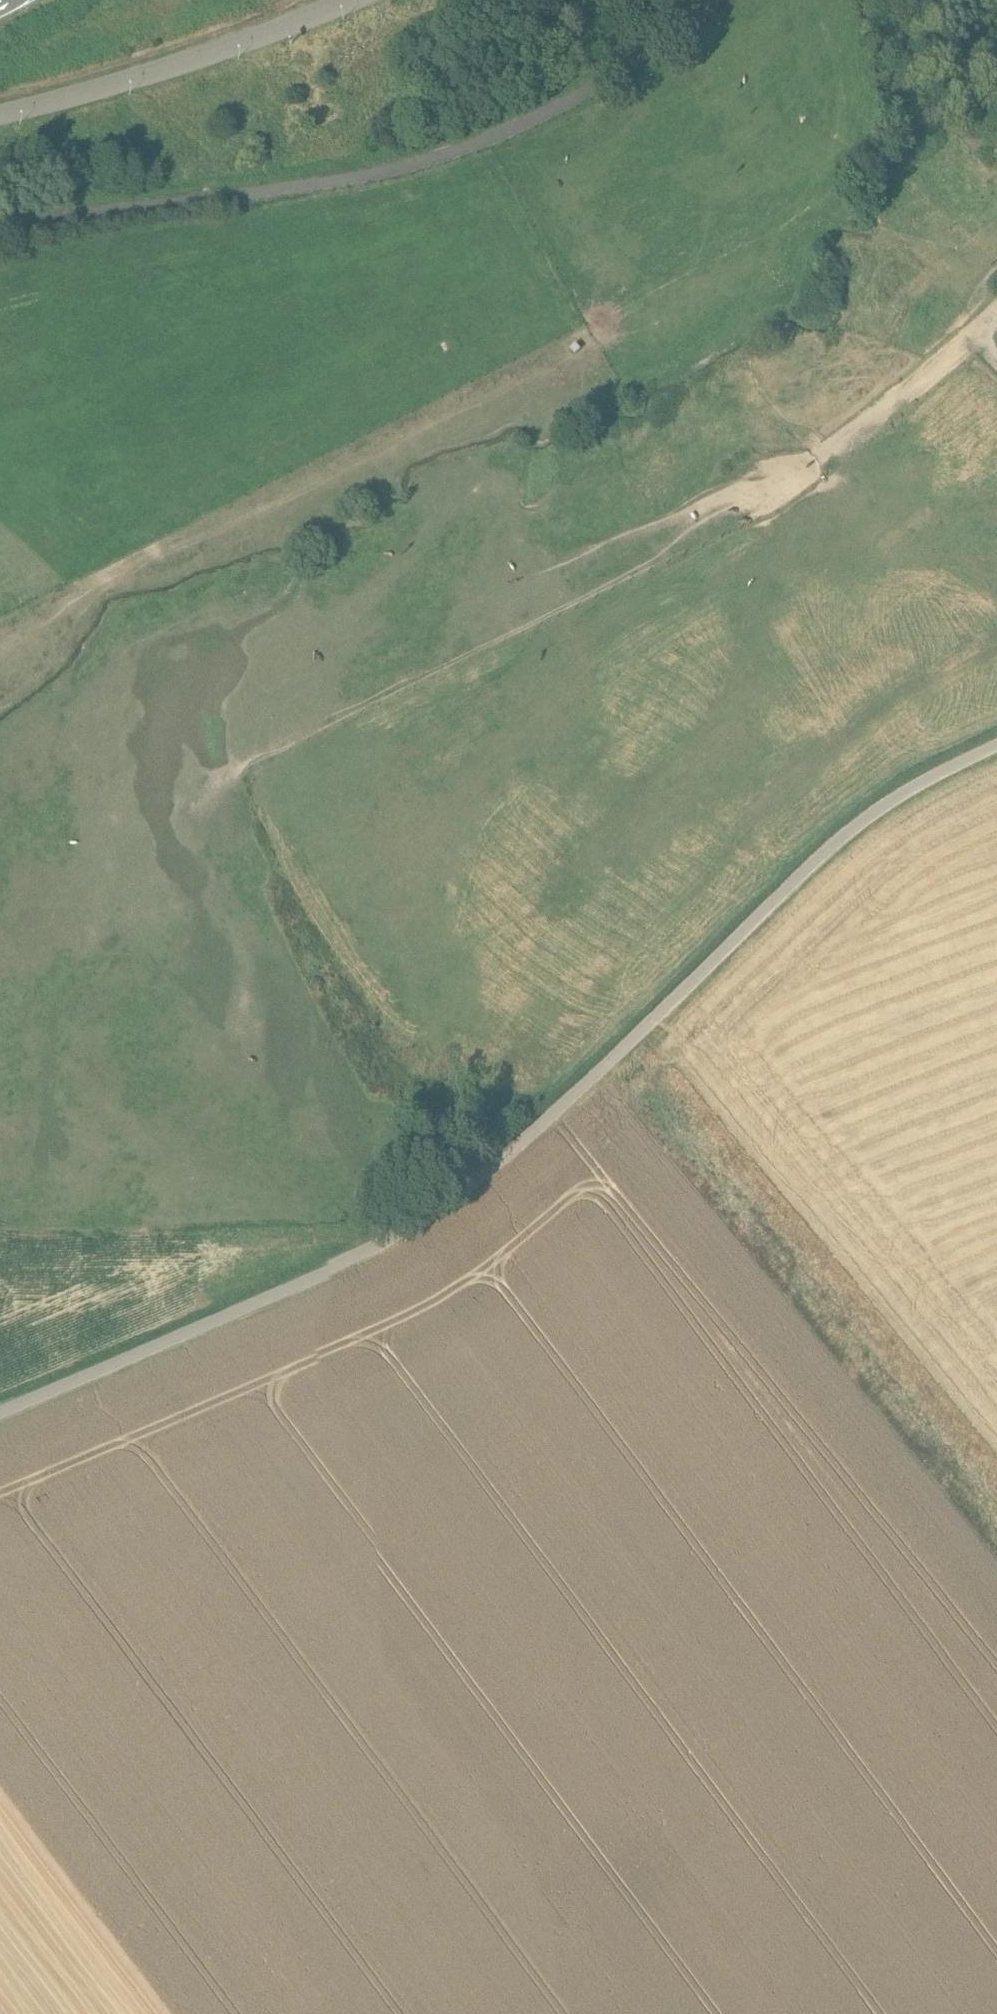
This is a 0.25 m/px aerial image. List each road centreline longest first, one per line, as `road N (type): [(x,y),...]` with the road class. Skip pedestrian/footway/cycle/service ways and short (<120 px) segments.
road 1 (unclassified): [(0,231),(263,193),(456,151),(606,81),(670,42),(709,0)]
road 2 (unclassified): [(0,113),(160,71),(348,0)]

